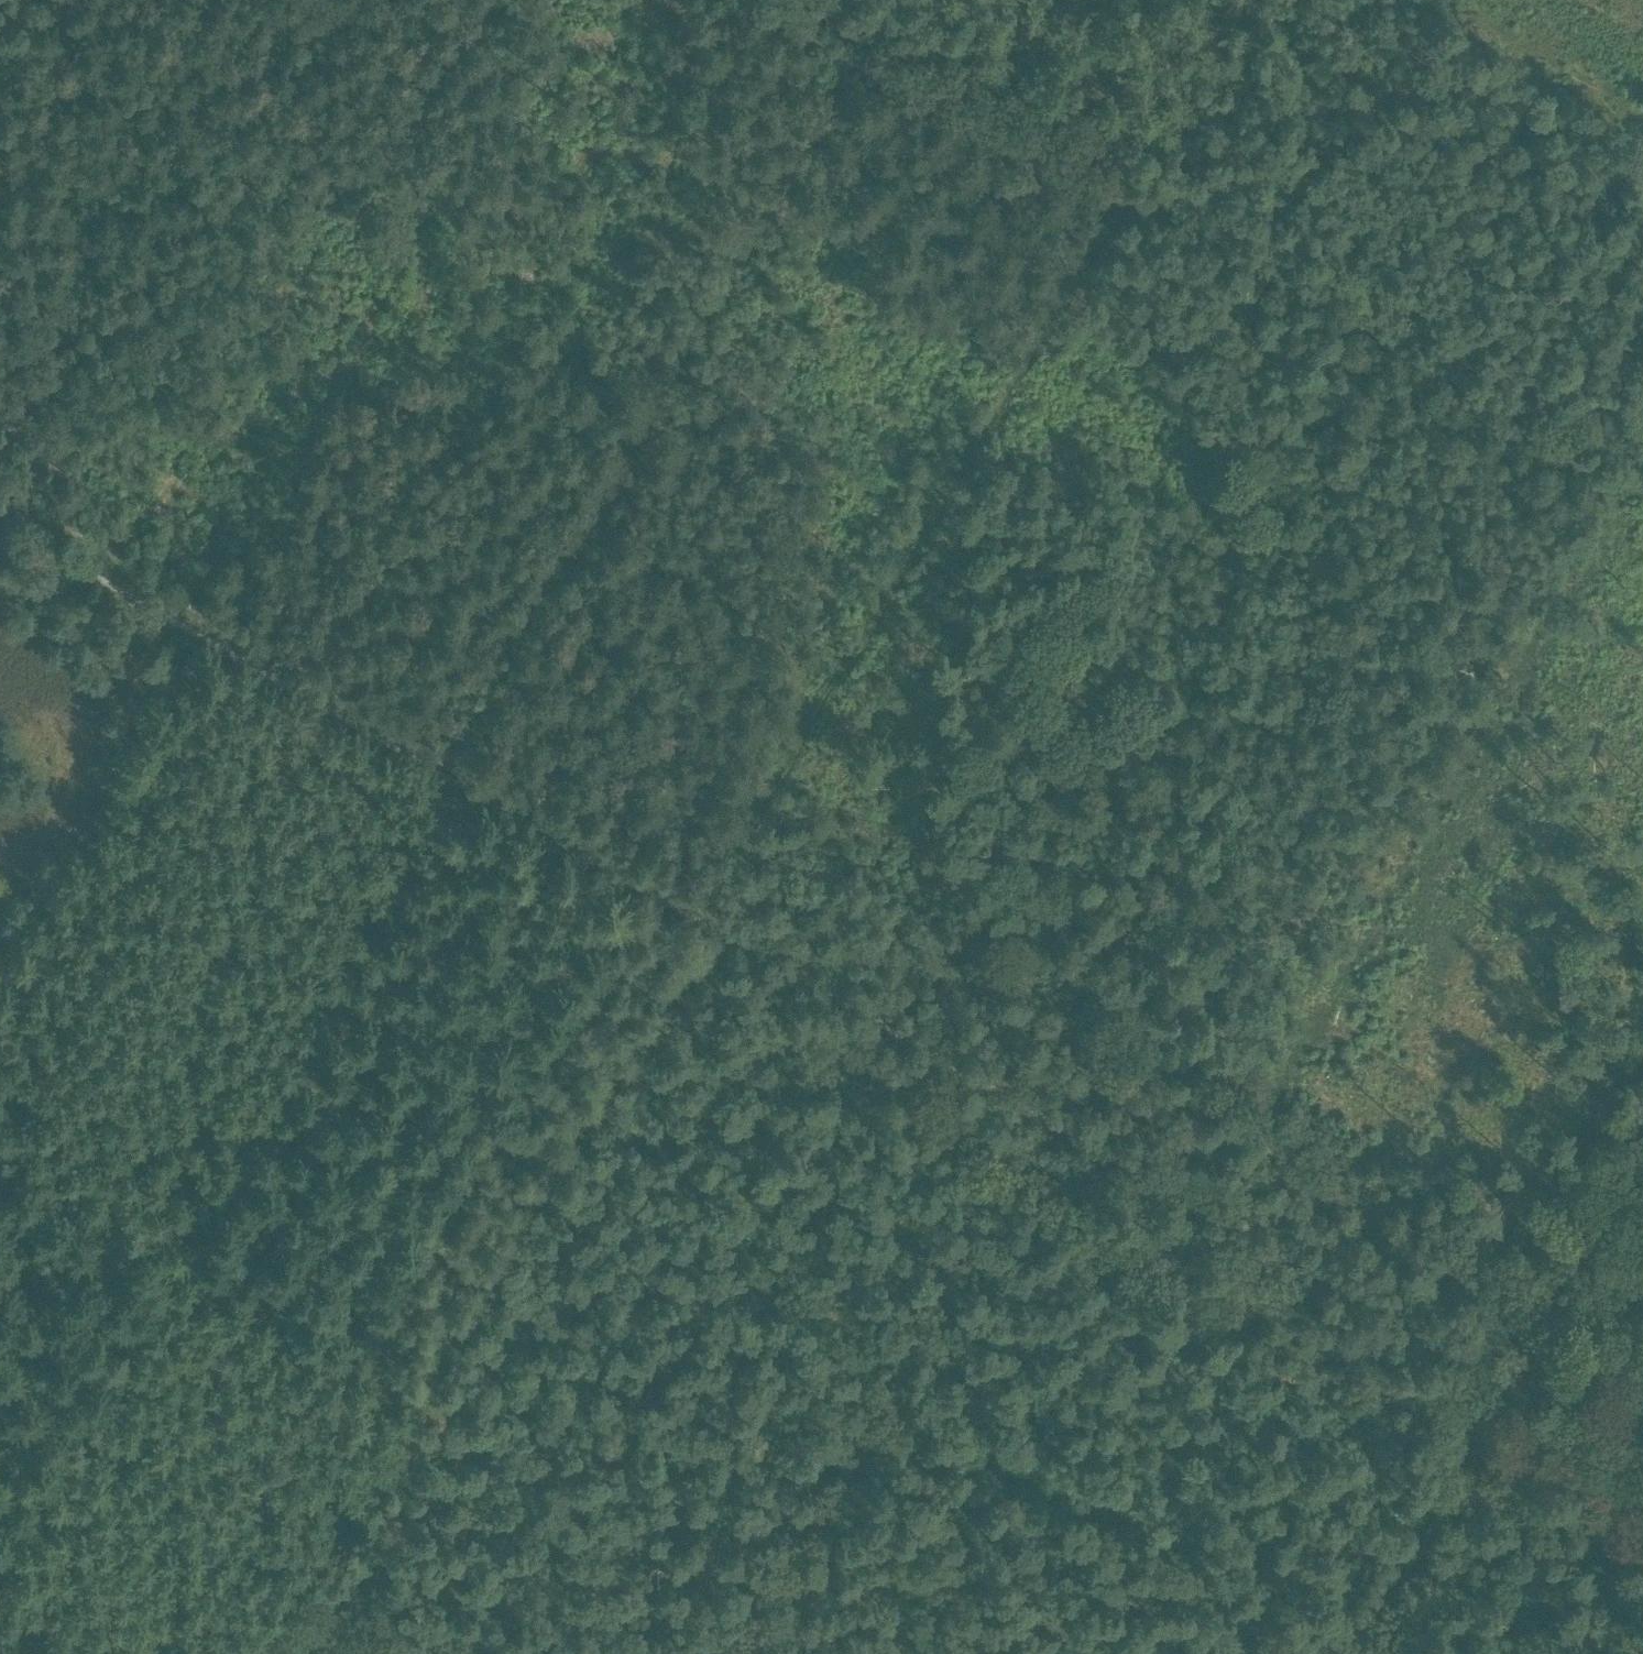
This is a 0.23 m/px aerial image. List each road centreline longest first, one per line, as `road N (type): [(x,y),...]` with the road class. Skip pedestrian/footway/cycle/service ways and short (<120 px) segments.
road 1 (track): [(0,490),(191,611),(1642,1456)]
road 2 (track): [(1642,1135),(1499,1388),(1409,1578),(1340,1653)]

